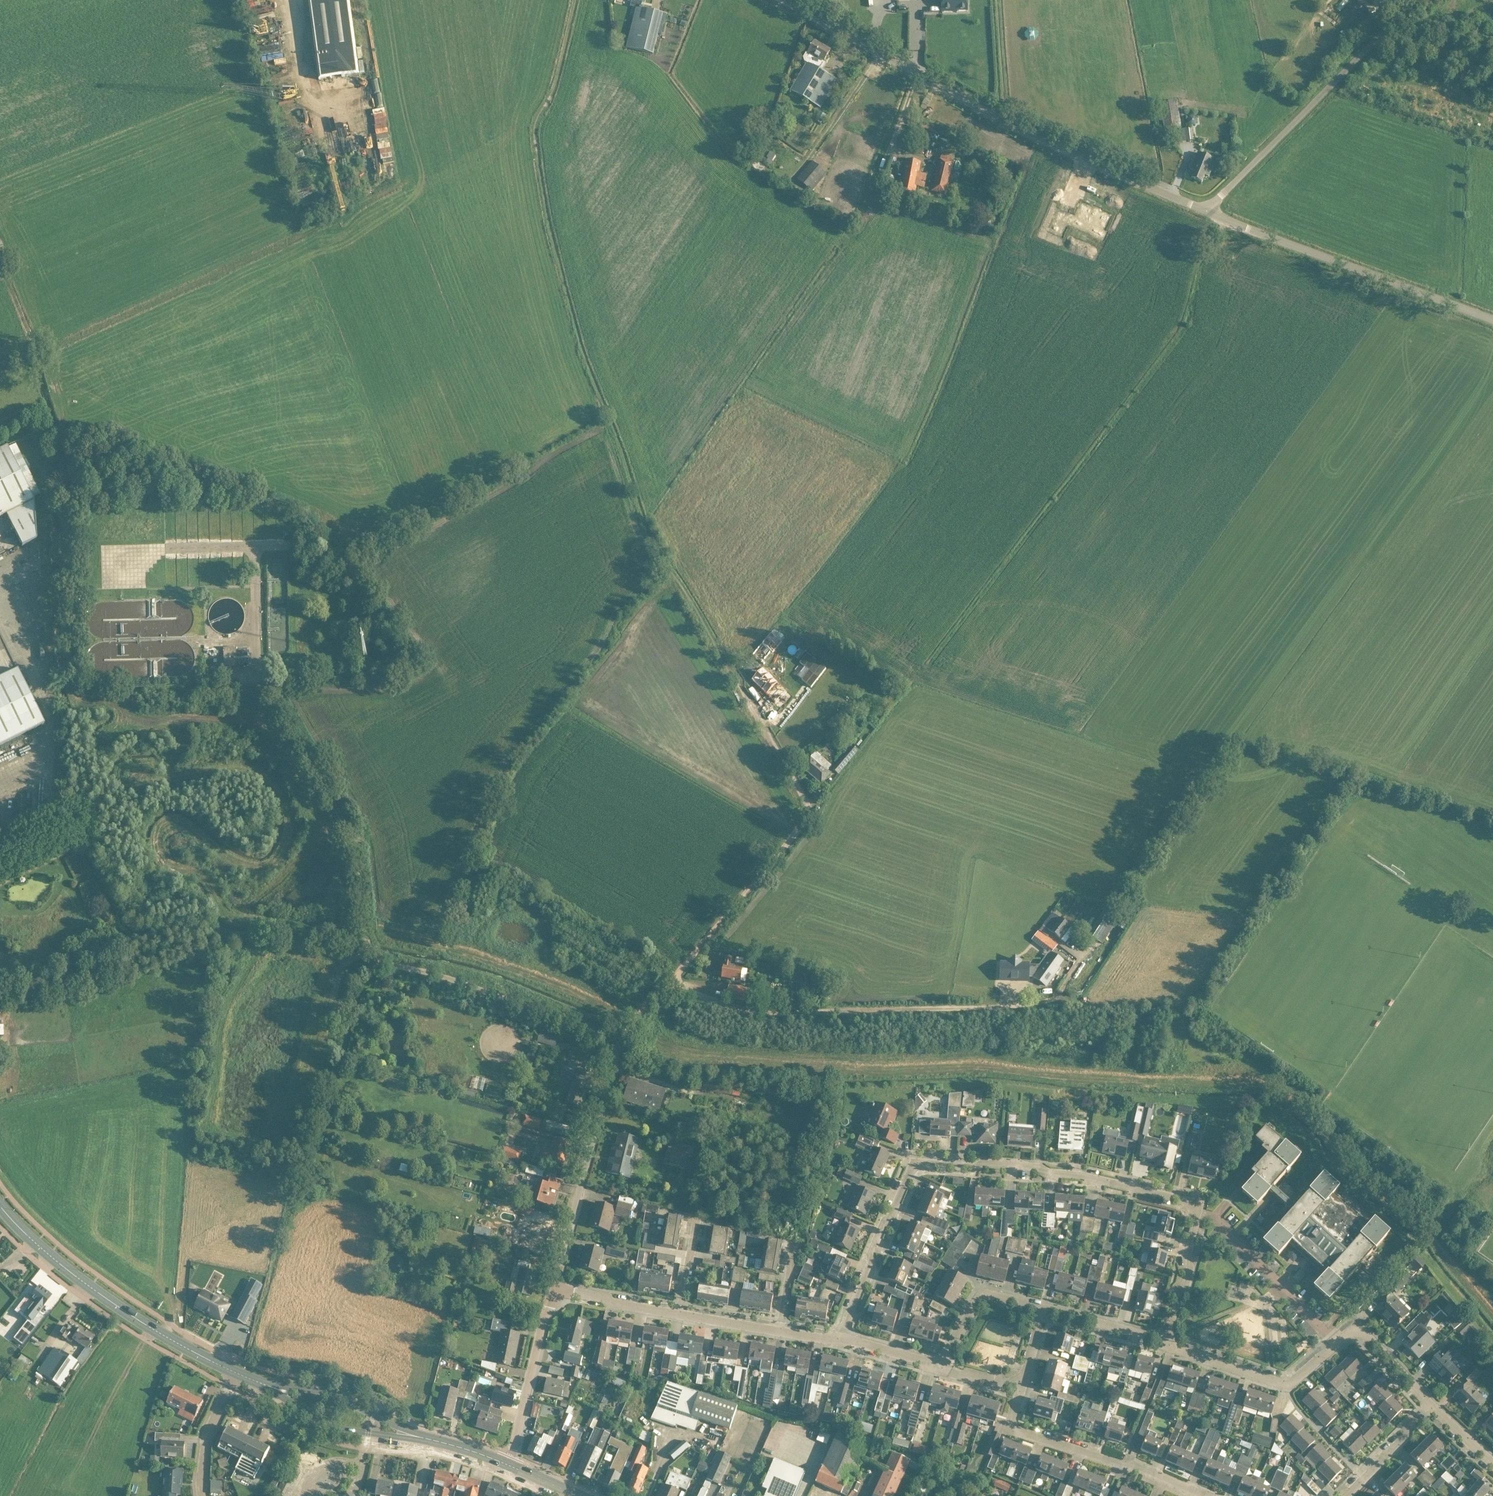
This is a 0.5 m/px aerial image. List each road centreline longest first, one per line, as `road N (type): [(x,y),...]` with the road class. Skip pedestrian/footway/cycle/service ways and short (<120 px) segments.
road 1 (unclassified): [(620,1047),(371,955),(353,843),(272,689)]
road 2 (residential): [(838,1339),(870,1252),(917,1163),(1037,1167),(1187,1200),(1193,1212)]
road 3 (unclassified): [(1206,210),(790,0)]
road 4 (unclassified): [(675,977),(686,988),(758,1009),(1054,1001)]
road 5 (unclassified): [(726,664),(810,808),(675,977)]
road 6 (unclassified): [(1492,321),(1206,210)]
road 7 (unclassified): [(1417,0),(1206,210)]
road 8 (secondary): [(236,1373),(102,1296),(0,1206)]
road 9 (residential): [(556,1290),(620,1047)]
road 10 (residential): [(1201,1495),(1141,1467),(1017,1431),(1011,1421),(1021,1388)]
road 11 (secondary): [(236,1373),(336,1429),(424,1438)]
road 12 (secondary): [(424,1438),(325,1391),(236,1373)]
road 13 (residential): [(1334,1342),(1217,1218),(1193,1212)]
road 14 (residential): [(1334,1342),(1287,1385),(1165,1341)]
road 15 (residential): [(511,1458),(556,1290)]
road 16 (residential): [(1042,1308),(987,1294),(977,1300),(941,1368)]
road 17 (residential): [(1193,1212),(1187,1287),(1165,1341)]
road 18 (residential): [(1433,1406),(1362,1333),(1334,1342)]
road 19 (residential): [(202,1495),(208,1432),(236,1373)]
road 20 (residential): [(1165,1341),(1042,1308)]
road 21 (residential): [(679,1314),(556,1290)]
road 22 (residential): [(1433,1406),(1347,1495)]

